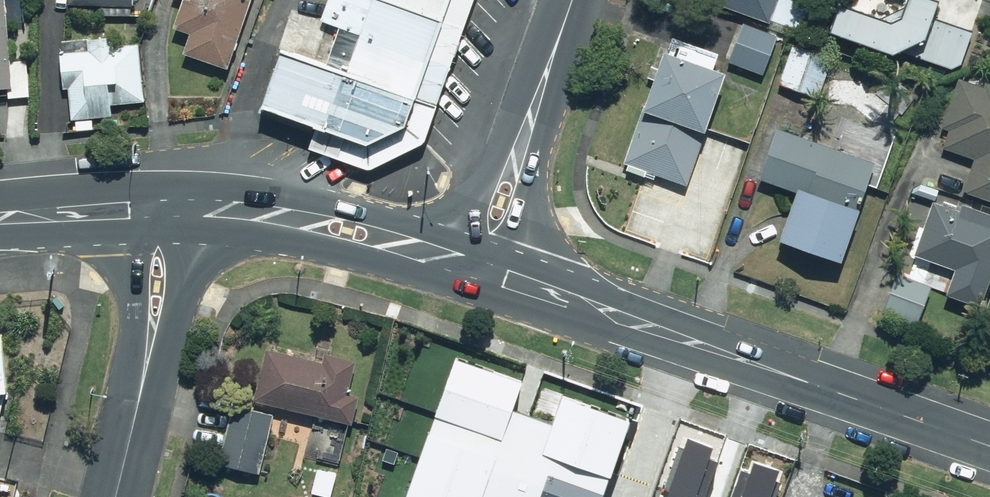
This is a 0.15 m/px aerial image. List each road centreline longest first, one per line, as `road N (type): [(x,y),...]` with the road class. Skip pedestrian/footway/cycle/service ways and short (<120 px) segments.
road 1 (secondary): [(520,281),(989,445)]
road 2 (secondary): [(199,207),(280,213),(450,261)]
road 3 (tertiary): [(450,261),(483,179),(544,85)]
road 4 (tertiary): [(544,85),(533,233),(520,281)]
road 5 (secondary): [(199,207),(147,373)]
road 6 (secondary): [(147,373),(132,283),(131,210)]
road 7 (secondary): [(0,217),(131,210)]
road 8 (secondary): [(117,496),(147,373)]

